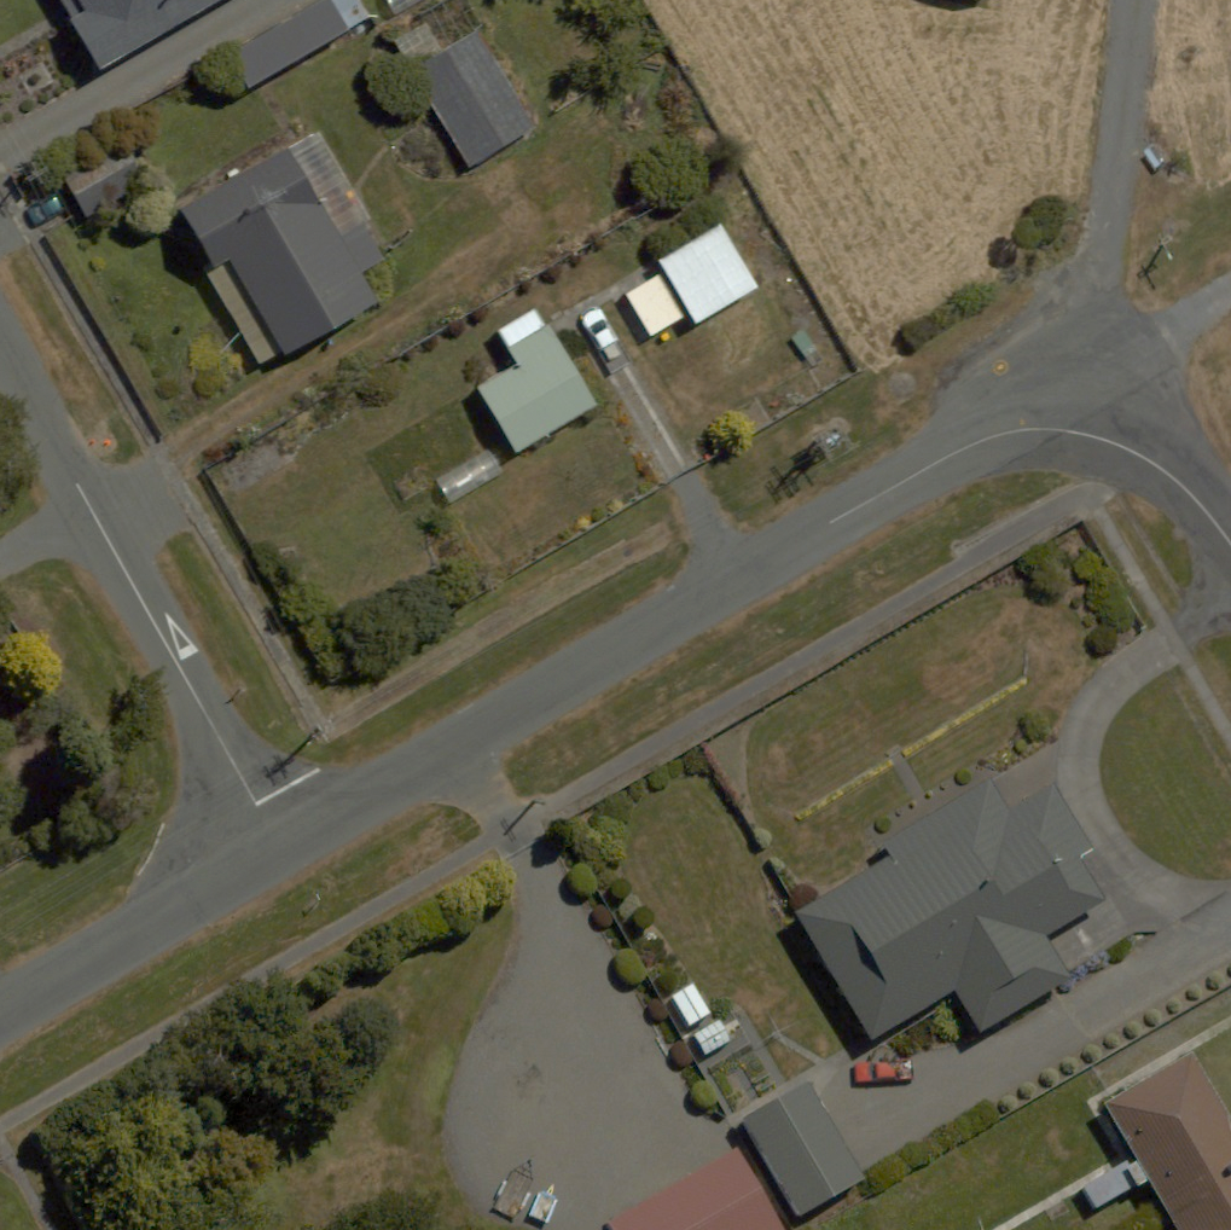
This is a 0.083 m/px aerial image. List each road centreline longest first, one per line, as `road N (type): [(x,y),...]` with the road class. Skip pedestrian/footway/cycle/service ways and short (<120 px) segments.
road 1 (residential): [(282,845),(958,452),(1004,433),(1050,427),(1088,434)]
road 2 (residential): [(0,351),(282,845)]
road 3 (residential): [(0,1012),(282,845)]
road 4 (residential): [(1088,434),(1171,328),(1230,289)]
road 5 (residential): [(1088,434),(1147,458),(1196,496),(1230,542)]

